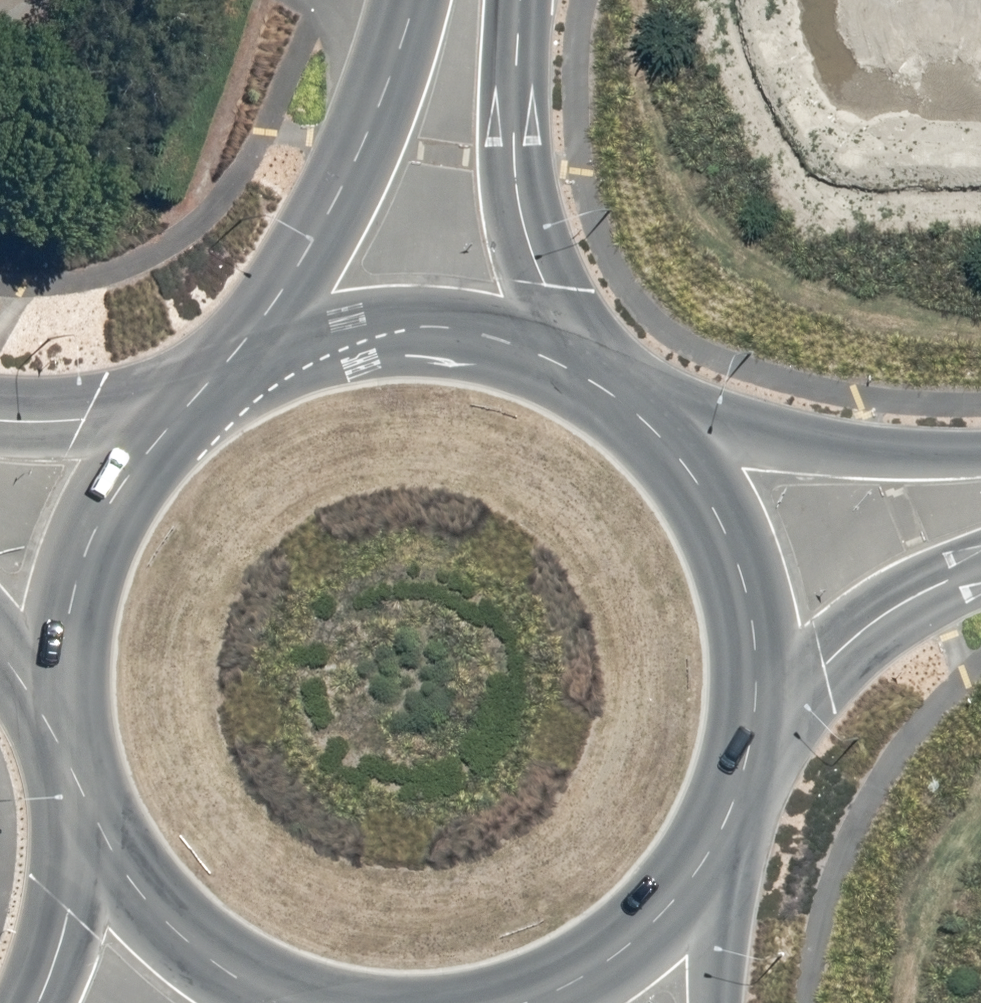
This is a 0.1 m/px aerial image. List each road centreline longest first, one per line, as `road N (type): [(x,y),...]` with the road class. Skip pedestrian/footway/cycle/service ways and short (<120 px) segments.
road 1 (primary): [(223,385),(330,215),(365,145),(416,0)]
road 2 (primary): [(521,0),(515,165),(524,216),(581,375)]
road 3 (primary): [(634,411),(679,456),(741,567),(759,693),(750,756)]
road 4 (primary): [(223,385),(290,352),(363,334),(438,332),(512,346),(581,375)]
road 5 (primary): [(61,742),(68,616),(89,544),(126,478),(175,422)]
road 6 (secondary): [(634,411),(825,450),(980,456)]
road 7 (secondary): [(980,573),(881,620),(825,668),(750,756)]
road 8 (primary): [(294,1002),(220,967),(165,922),(120,867),(87,805)]
road 9 (primary): [(727,823),(678,900),(611,962),(530,1002)]
road 10 (primary): [(38,1002),(69,910),(87,805)]
road 11 (secondary): [(727,823),(716,1002)]
road 12 (secondary): [(0,420),(175,422)]

